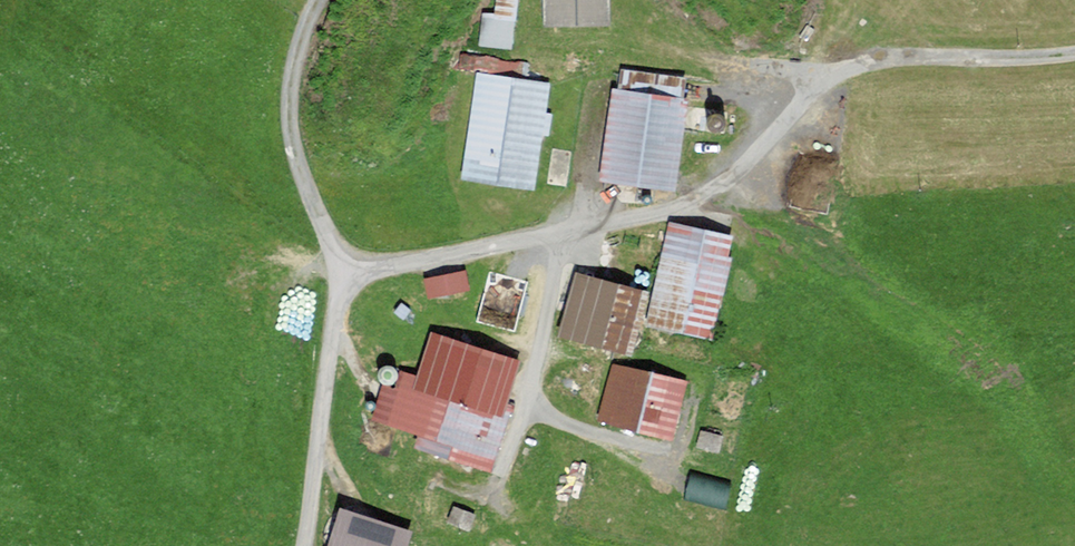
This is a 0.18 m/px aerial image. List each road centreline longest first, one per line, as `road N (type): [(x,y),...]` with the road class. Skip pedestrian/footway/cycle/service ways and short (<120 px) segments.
road 1 (unclassified): [(1074,53),(893,57),(848,66),(703,196),(351,275),(333,335),(303,545)]
road 2 (track): [(318,0),(291,78),(291,120),(298,167),(347,278)]

